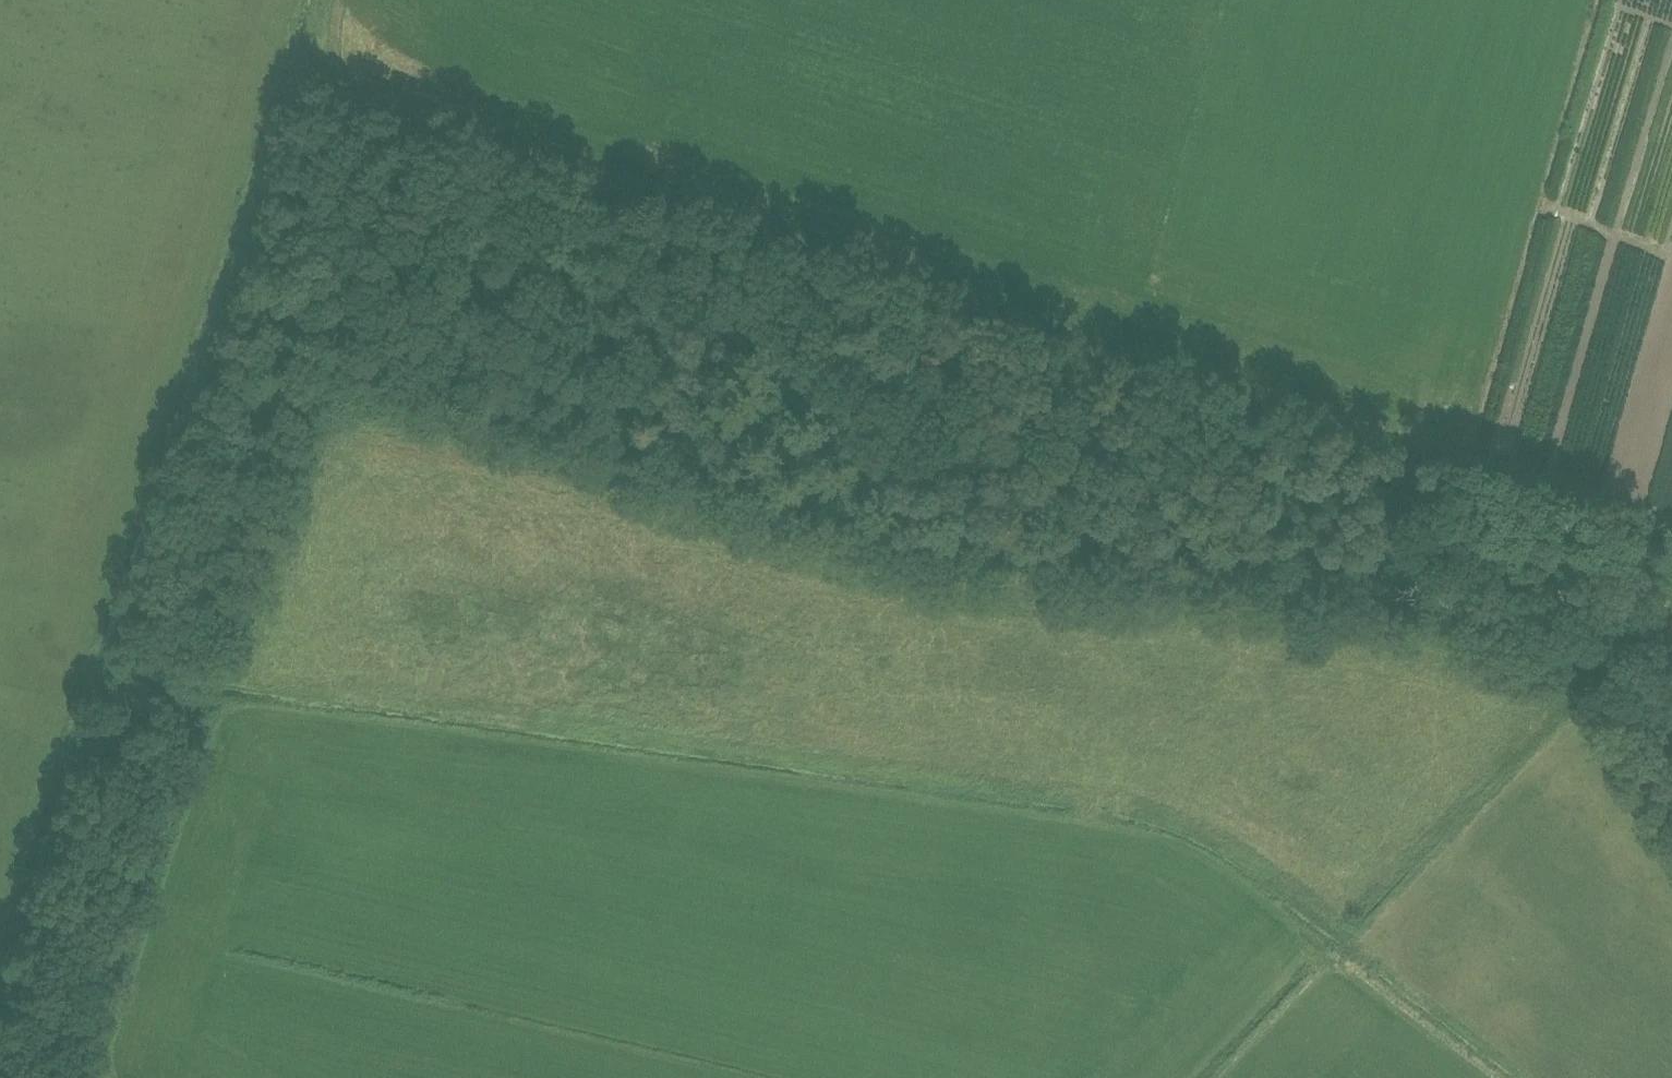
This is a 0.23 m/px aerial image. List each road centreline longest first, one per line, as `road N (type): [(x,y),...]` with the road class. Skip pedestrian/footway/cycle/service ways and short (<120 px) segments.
road 1 (track): [(1671,651),(1537,580),(1303,590),(1209,585)]

